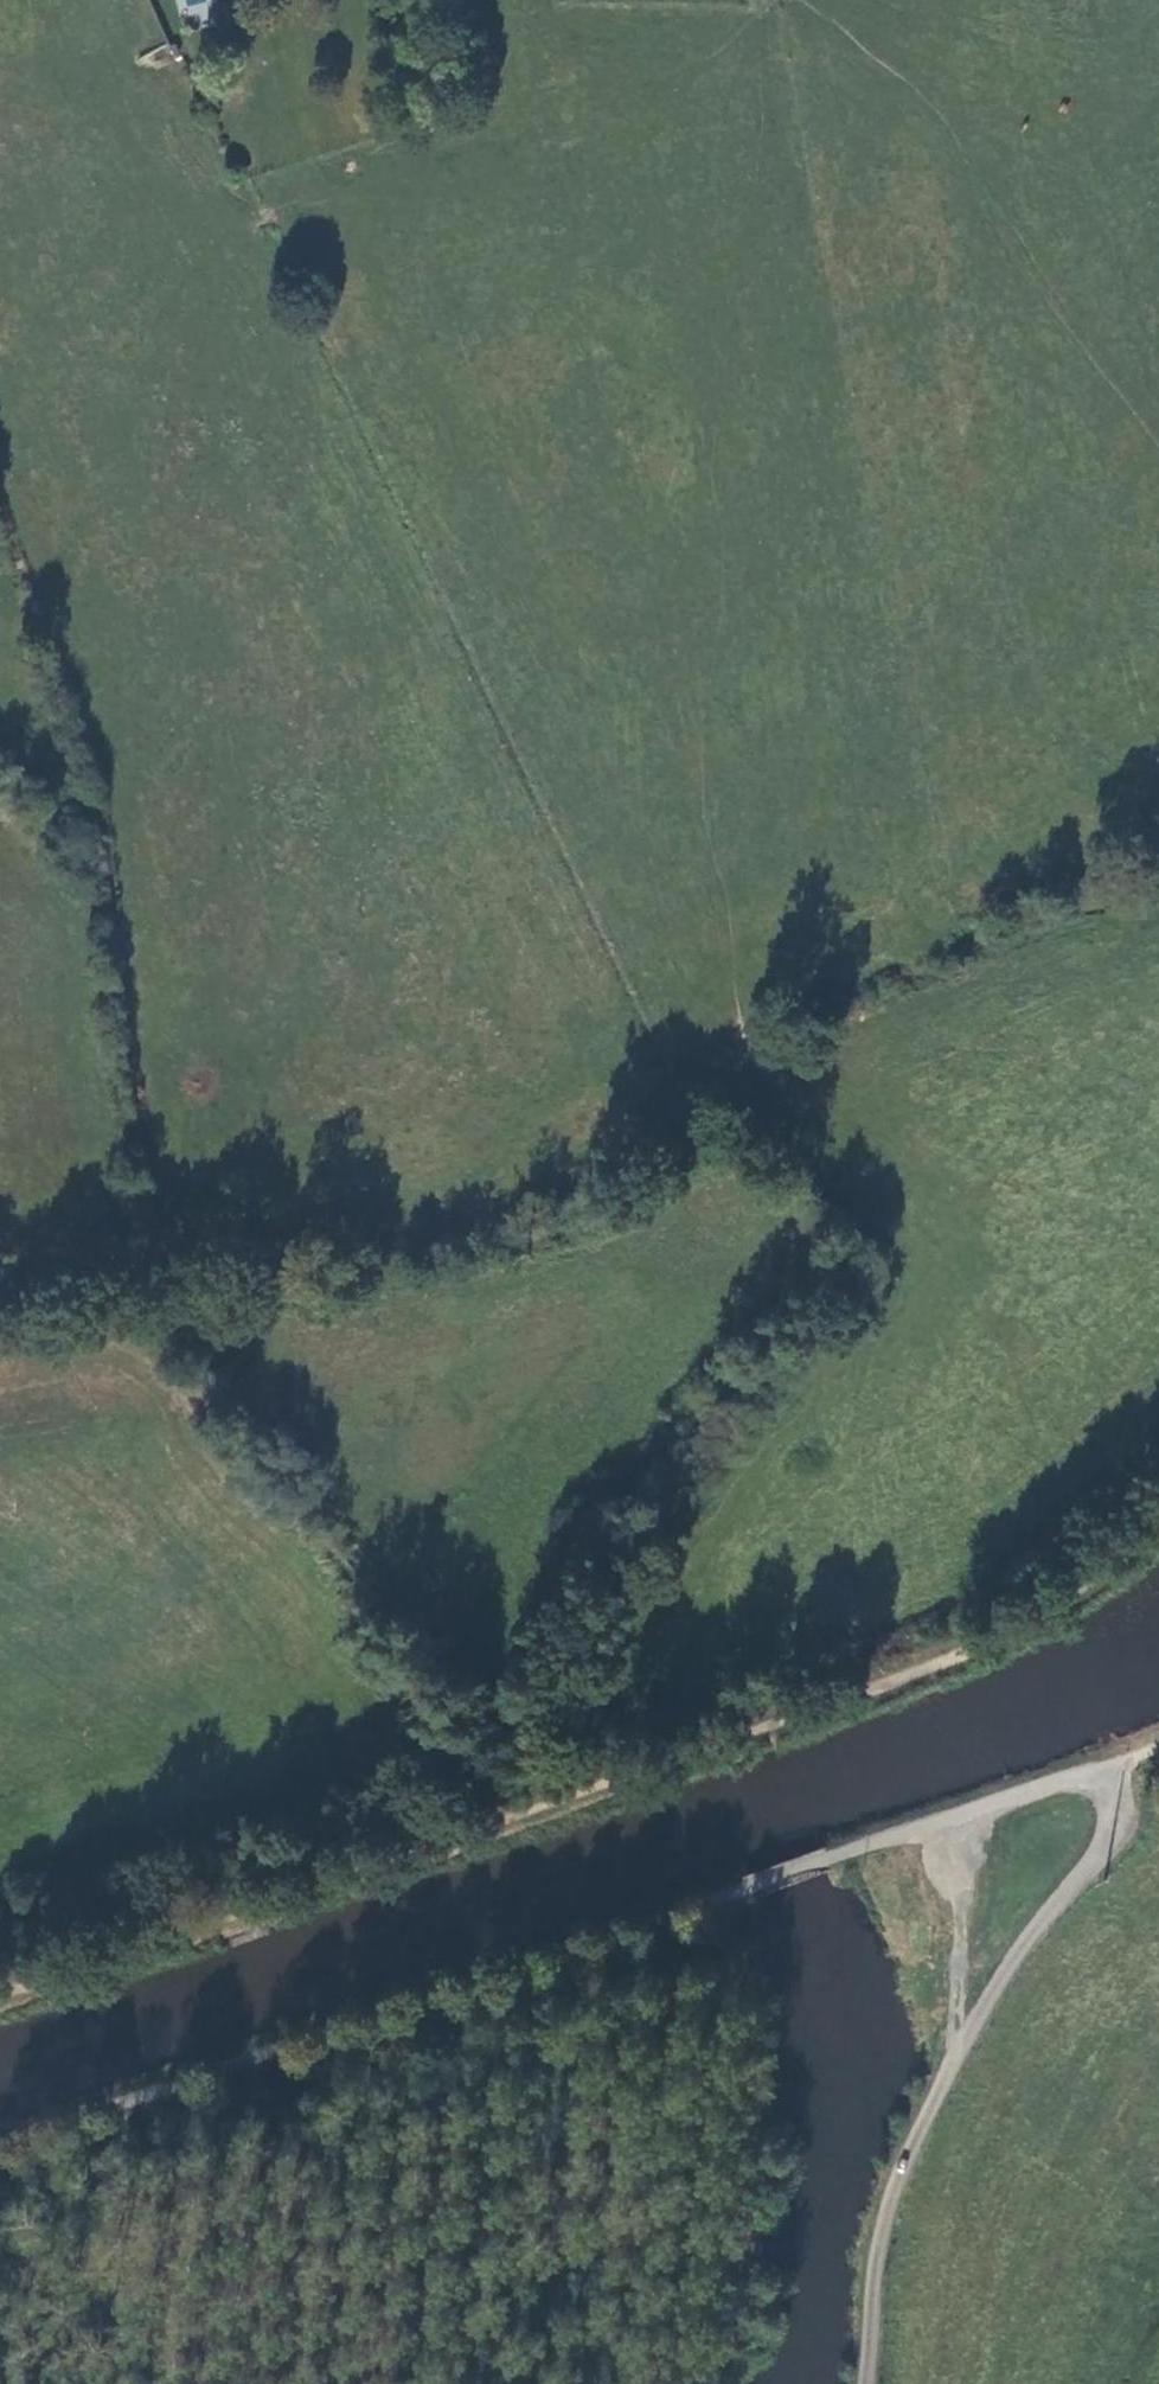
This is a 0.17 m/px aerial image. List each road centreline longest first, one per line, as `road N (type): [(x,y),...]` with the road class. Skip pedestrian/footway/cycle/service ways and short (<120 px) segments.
road 1 (unclassified): [(0,2148),(833,1855),(1104,1771)]
road 2 (unclassified): [(865,2383),(876,2266),(908,2155),(984,2006),(1108,1841),(1104,1771)]
road 3 (track): [(950,1819),(964,1907),(961,2048)]

